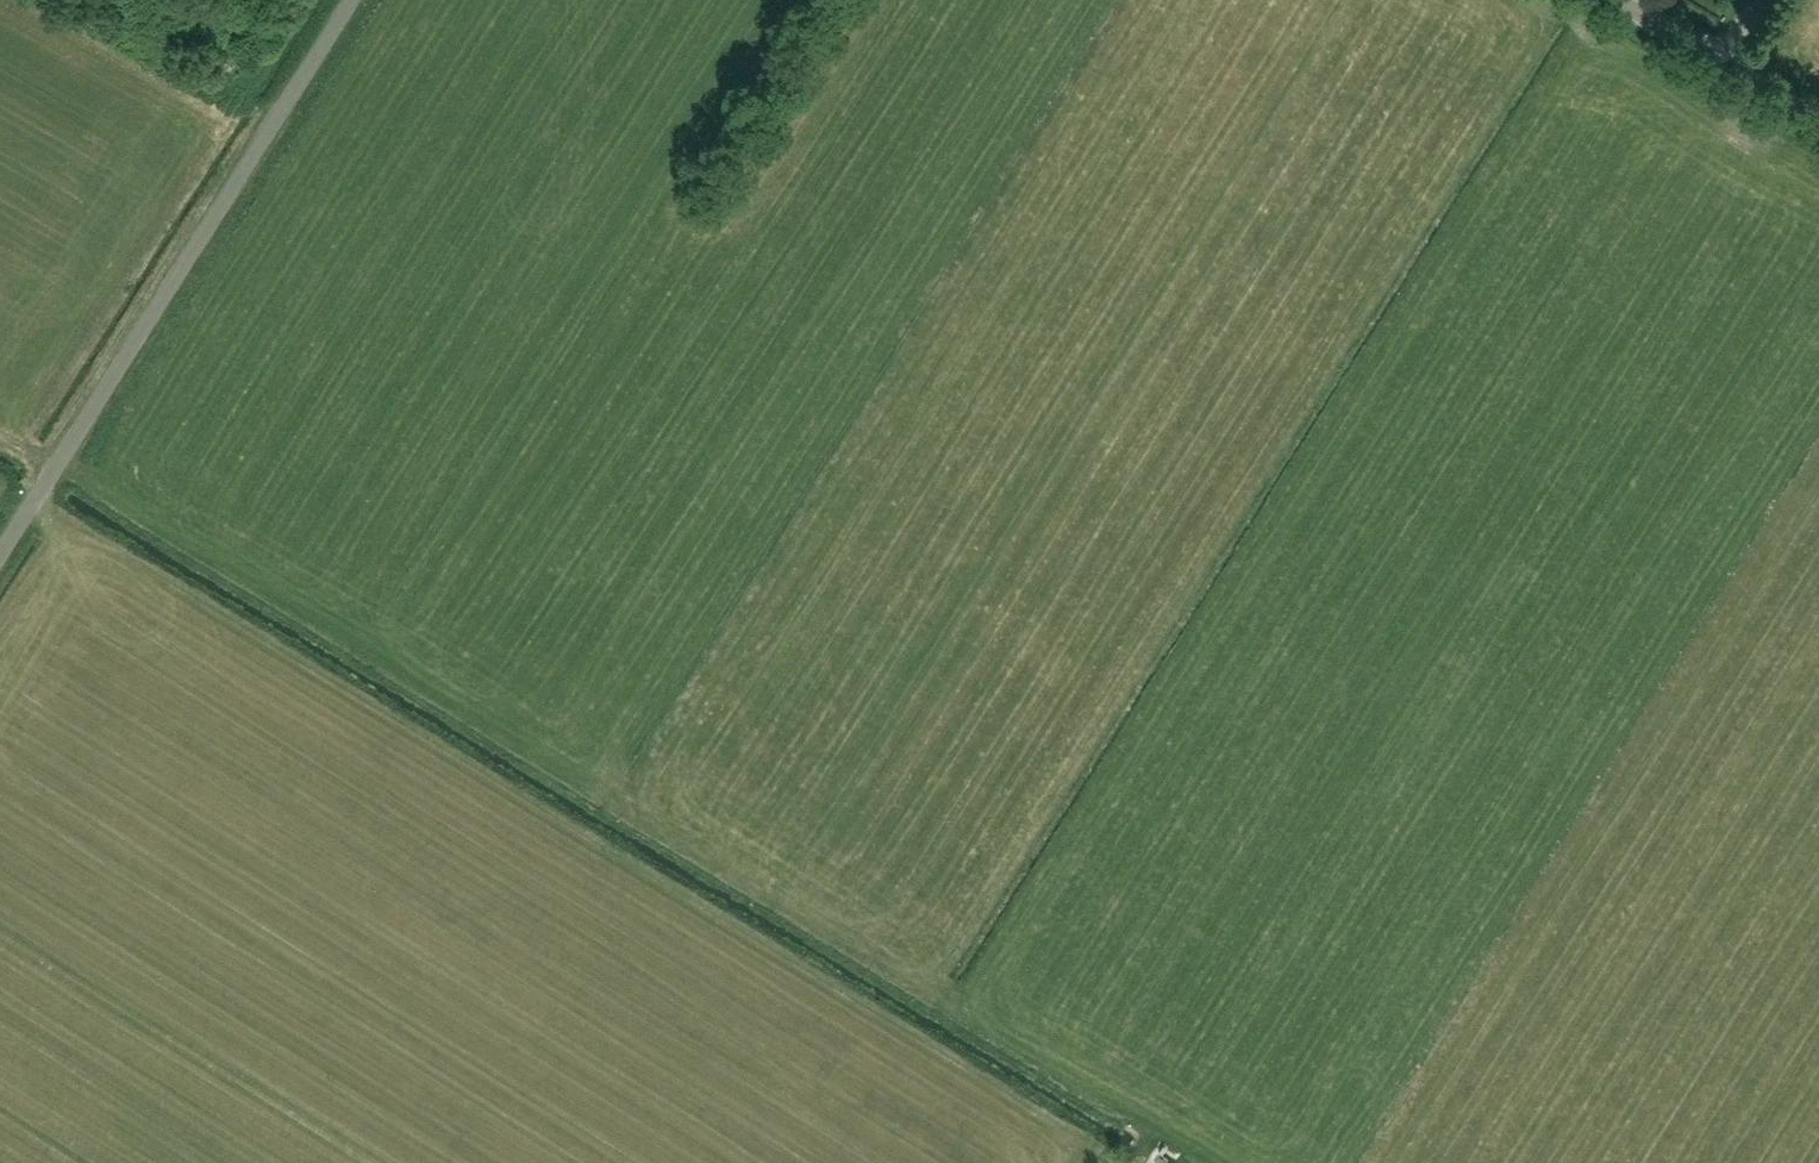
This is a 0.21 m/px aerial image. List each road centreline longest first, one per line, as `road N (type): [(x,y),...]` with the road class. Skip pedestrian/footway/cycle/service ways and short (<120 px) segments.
road 1 (unclassified): [(0,565),(354,0)]
road 2 (unclassified): [(1818,122),(1620,0)]

